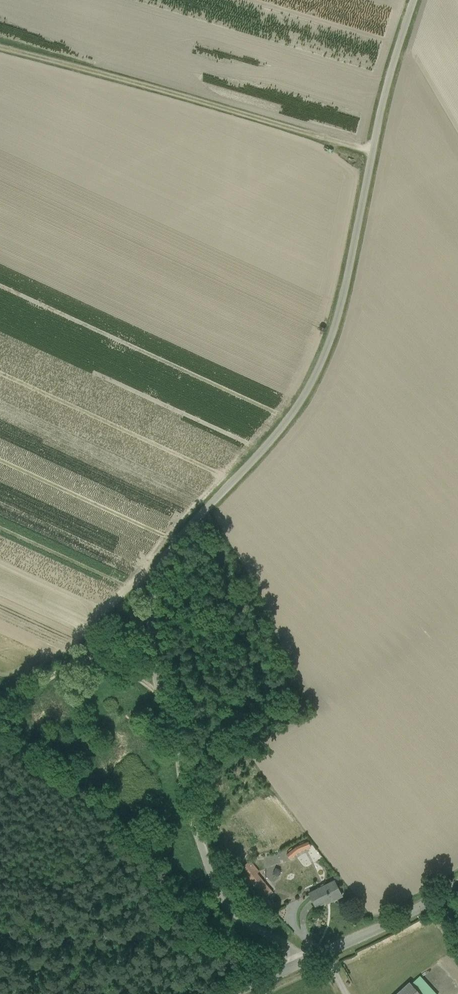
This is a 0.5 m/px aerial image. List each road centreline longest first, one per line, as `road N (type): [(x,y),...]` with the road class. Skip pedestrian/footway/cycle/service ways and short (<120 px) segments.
road 1 (unclassified): [(299,965),(225,905),(214,883),(157,684),(149,617),(168,553),(270,441),(323,361),(414,0)]
road 2 (track): [(373,151),(0,51)]
road 3 (unclassified): [(326,954),(457,884)]

